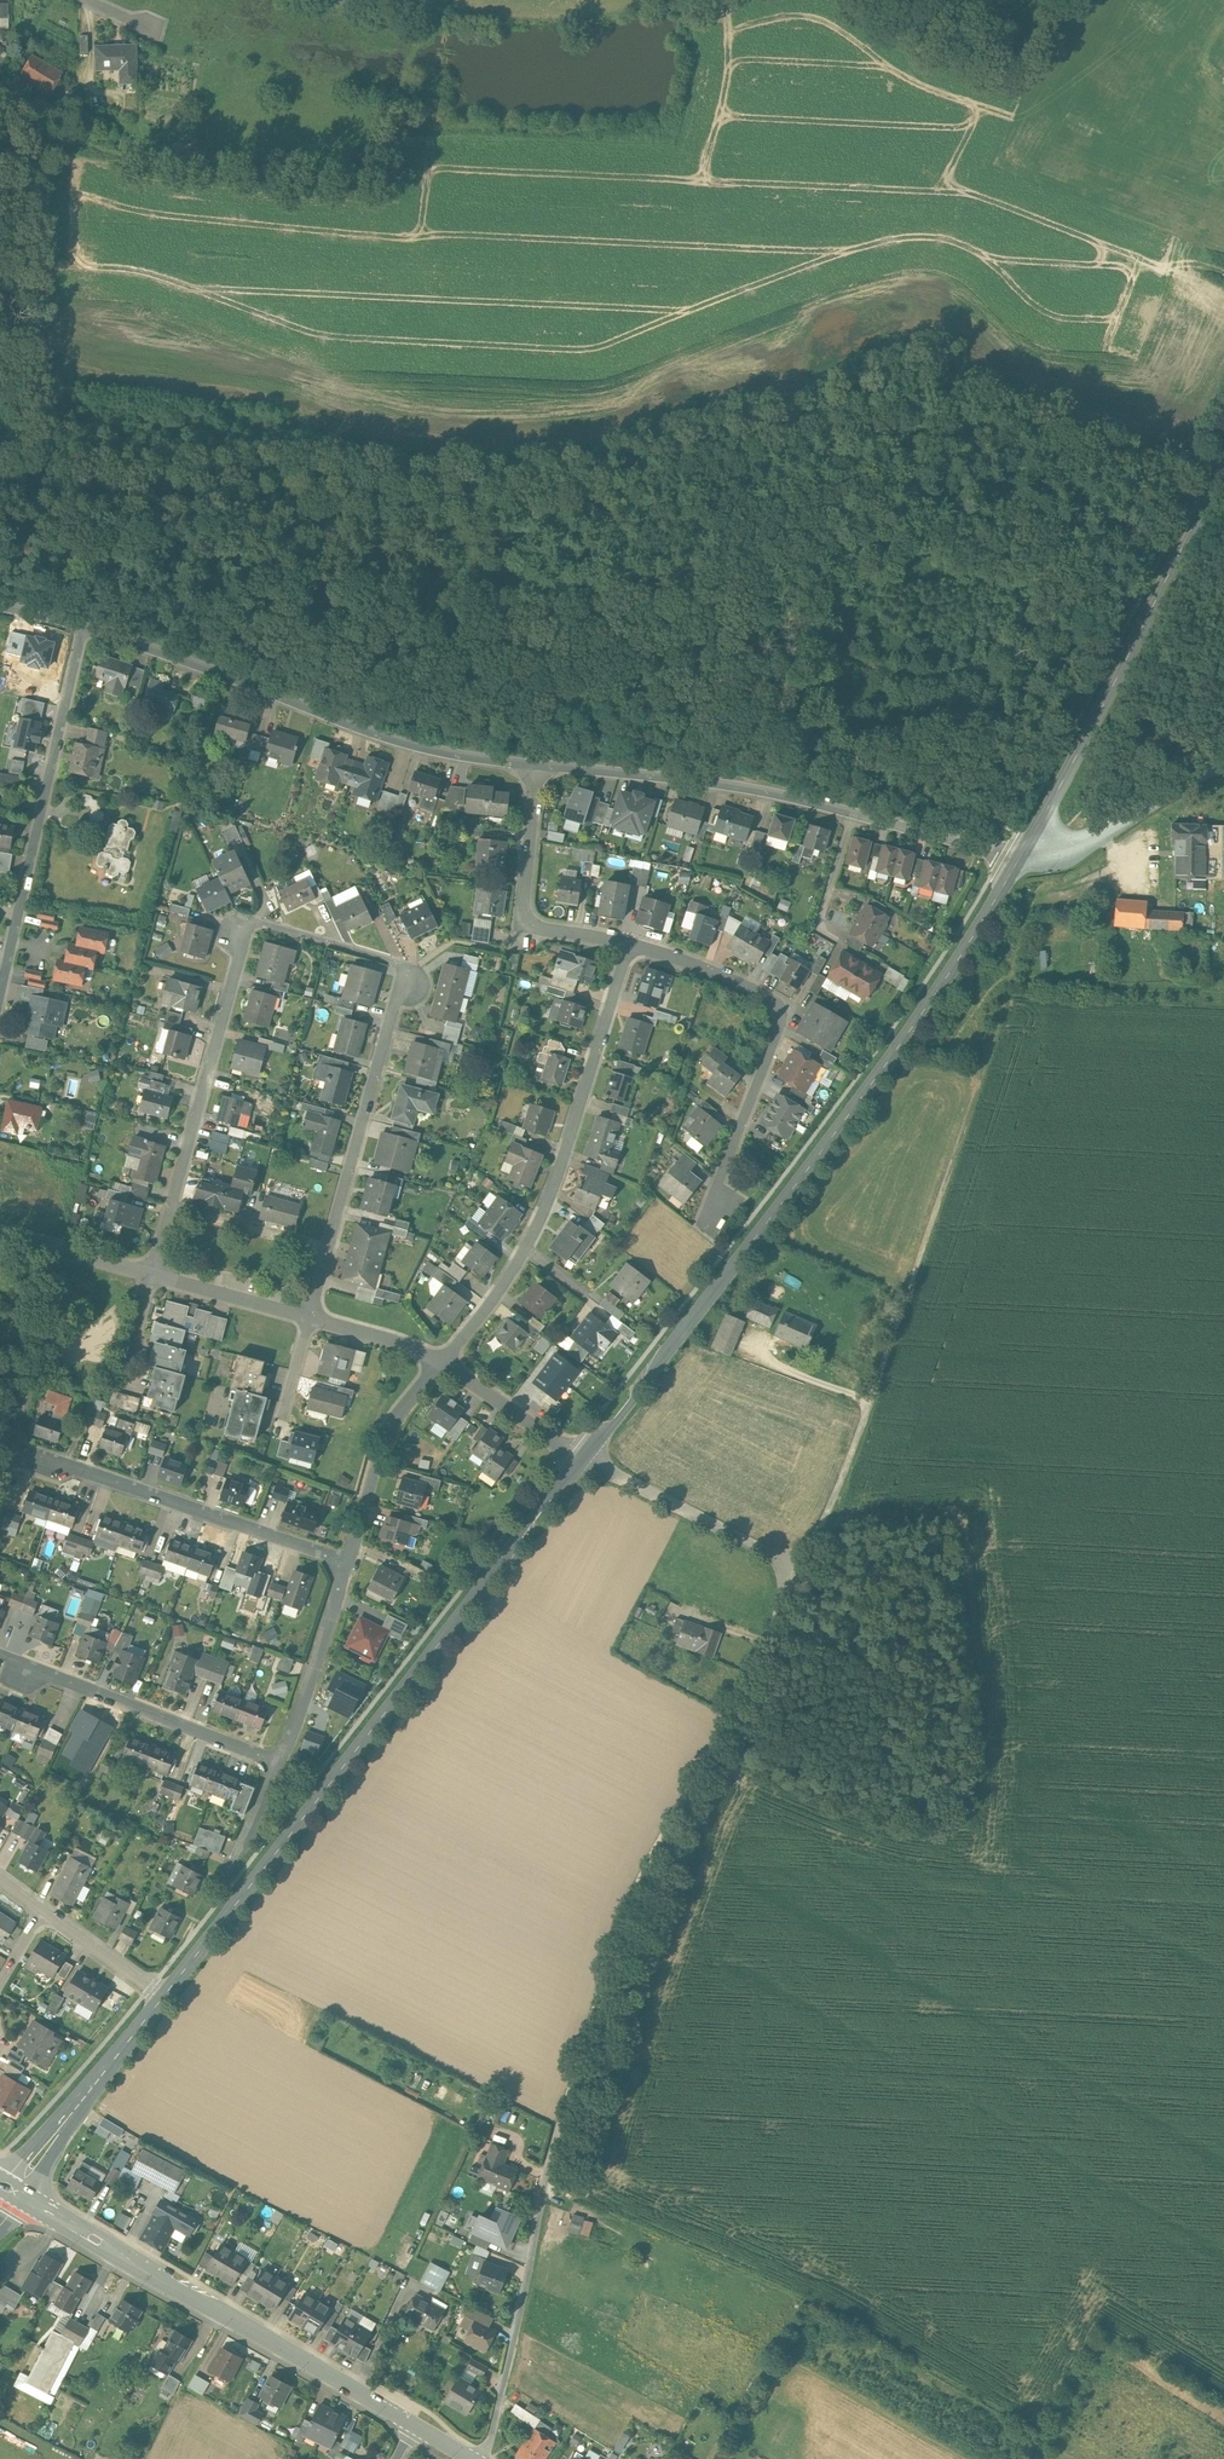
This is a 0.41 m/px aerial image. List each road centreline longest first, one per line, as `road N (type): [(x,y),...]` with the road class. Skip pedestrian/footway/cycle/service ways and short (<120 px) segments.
road 1 (residential): [(481,2458),(495,2431),(555,2150),(622,1930),(802,1569),(584,1460)]
road 2 (tertiary): [(584,1460),(875,1079),(1019,857)]
road 3 (residential): [(176,1206),(253,921),(406,967),(332,1246)]
road 4 (tertiary): [(169,1990),(584,1460)]
road 5 (residential): [(350,1560),(282,1760),(0,1653)]
road 6 (residential): [(538,765),(391,739),(85,628)]
road 7 (secondary): [(417,2422),(13,2190)]
road 8 (tertiary): [(1019,857),(1223,461)]
road 9 (residential): [(630,945),(718,971),(776,999),(782,1013),(707,1223)]
road 10 (residential): [(0,995),(85,628)]
road 11 (residential): [(350,1560),(7,1448)]
road 12 (residential): [(526,1250),(630,945)]
road 13 (residential): [(851,812),(688,777),(538,765)]
road 14 (residential): [(630,945),(550,933),(530,917),(538,765)]
road 15 (tertiary): [(13,2190),(169,1990)]
road 16 (unclassified): [(1223,761),(1108,830),(1019,857)]
road 17 (residential): [(446,1360),(403,1411),(350,1560)]
road 18 (residential): [(67,1248),(7,1448)]
road 19 (residential): [(1019,857),(851,812)]
road 20 (residential): [(446,1360),(584,1460)]
road 21 (residential): [(154,1273),(314,1316)]
road 22 (residential): [(332,1246),(176,1206)]
road 23 (residential): [(851,812),(818,922),(845,944)]
road 24 (residential): [(169,1990),(47,1912)]
road 25 (residential): [(314,1316),(446,1360)]
road 26 (residential): [(446,1360),(526,1250)]

